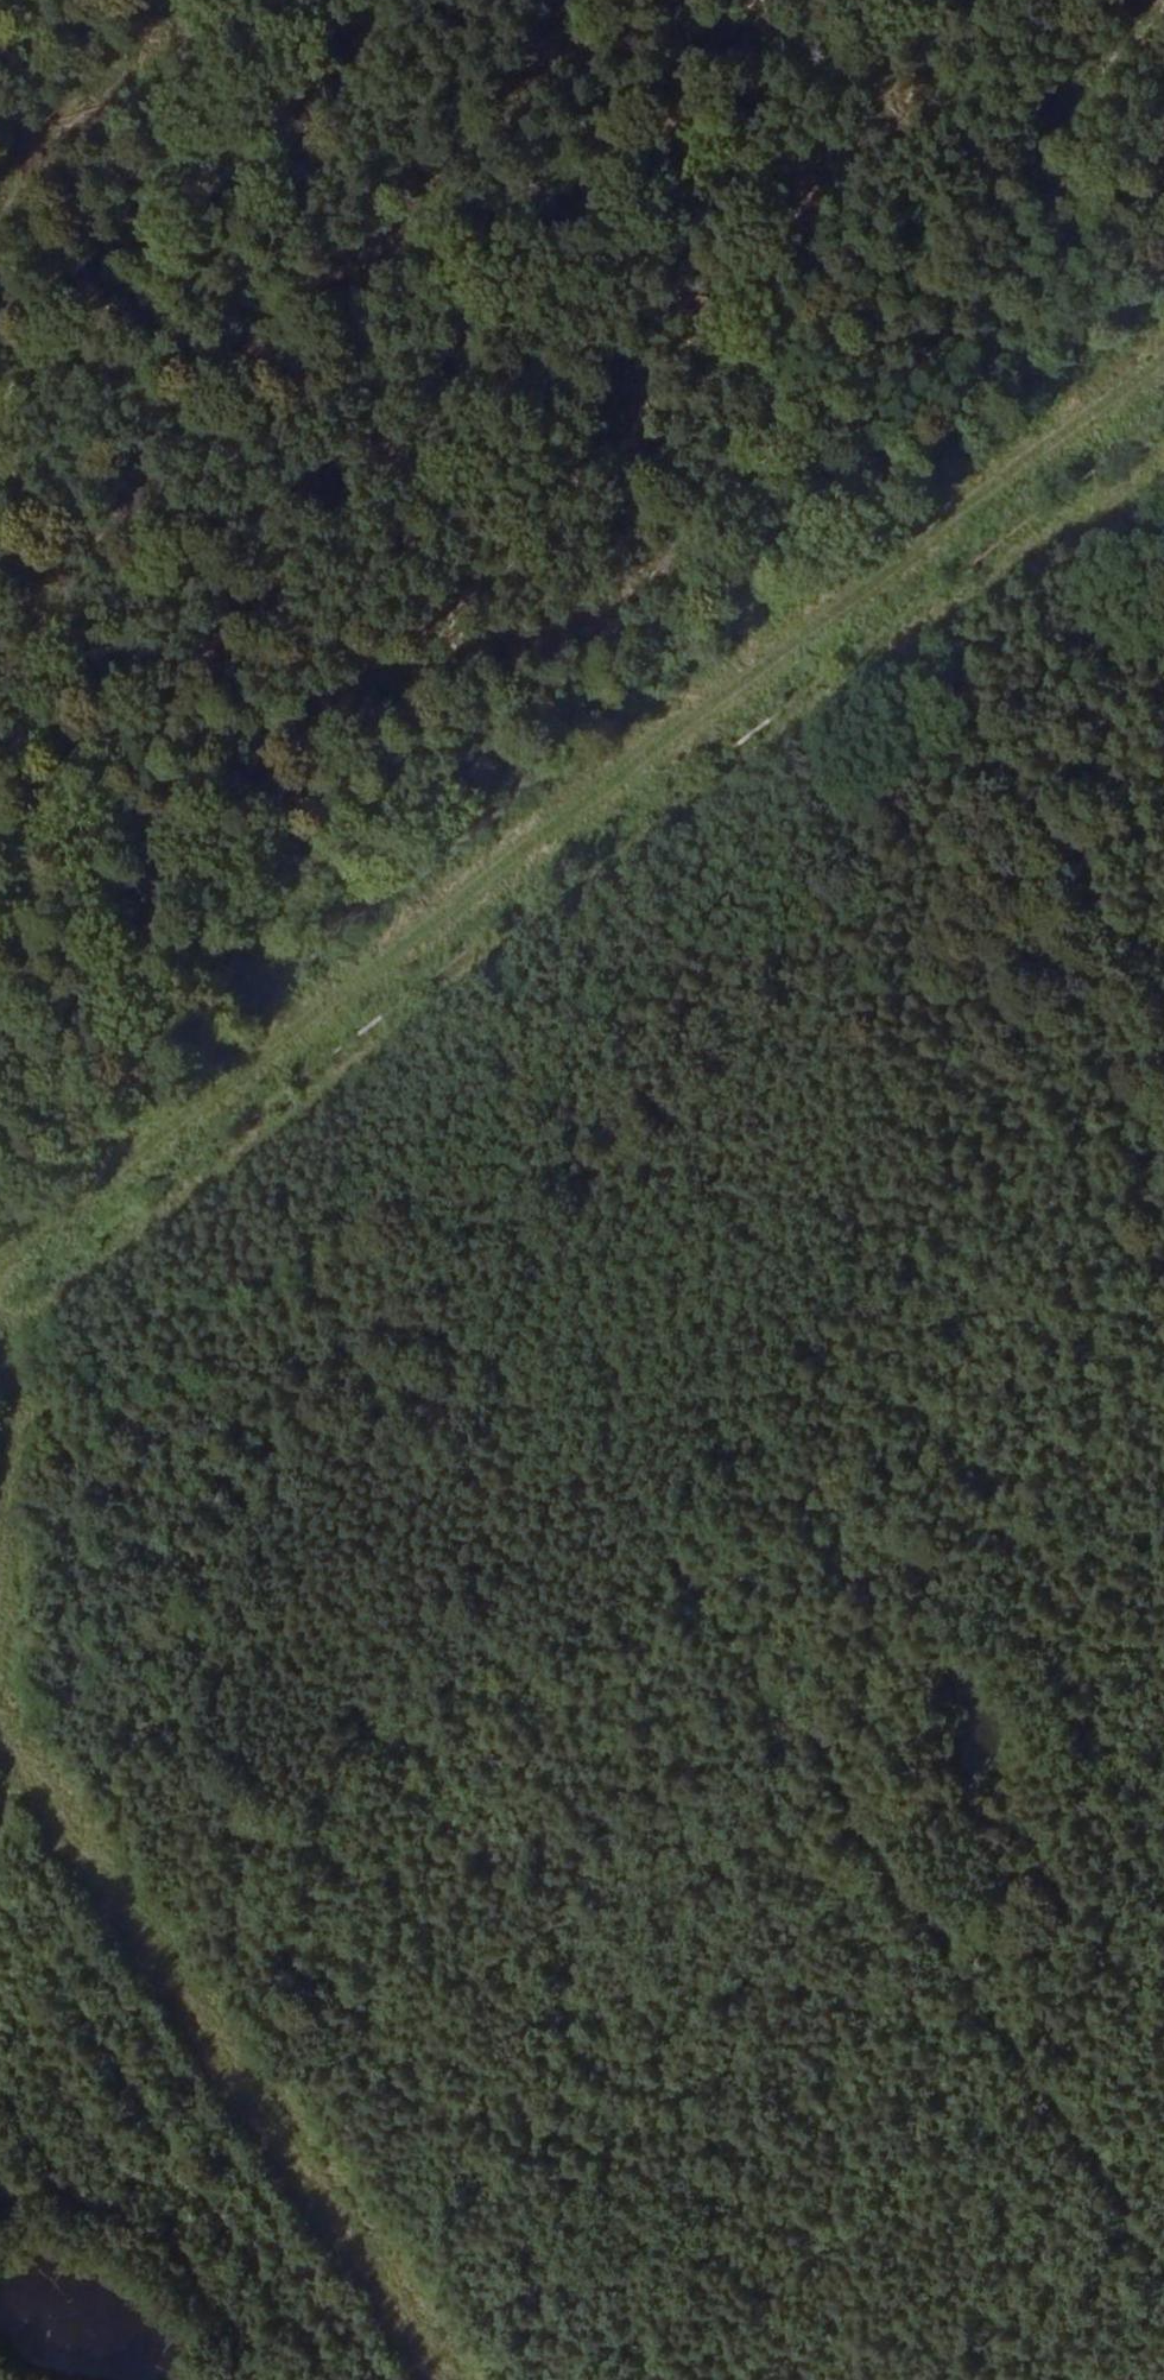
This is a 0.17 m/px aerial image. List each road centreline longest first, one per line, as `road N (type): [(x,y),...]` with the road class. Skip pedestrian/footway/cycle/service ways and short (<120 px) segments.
road 1 (track): [(0,1271),(1163,365)]

